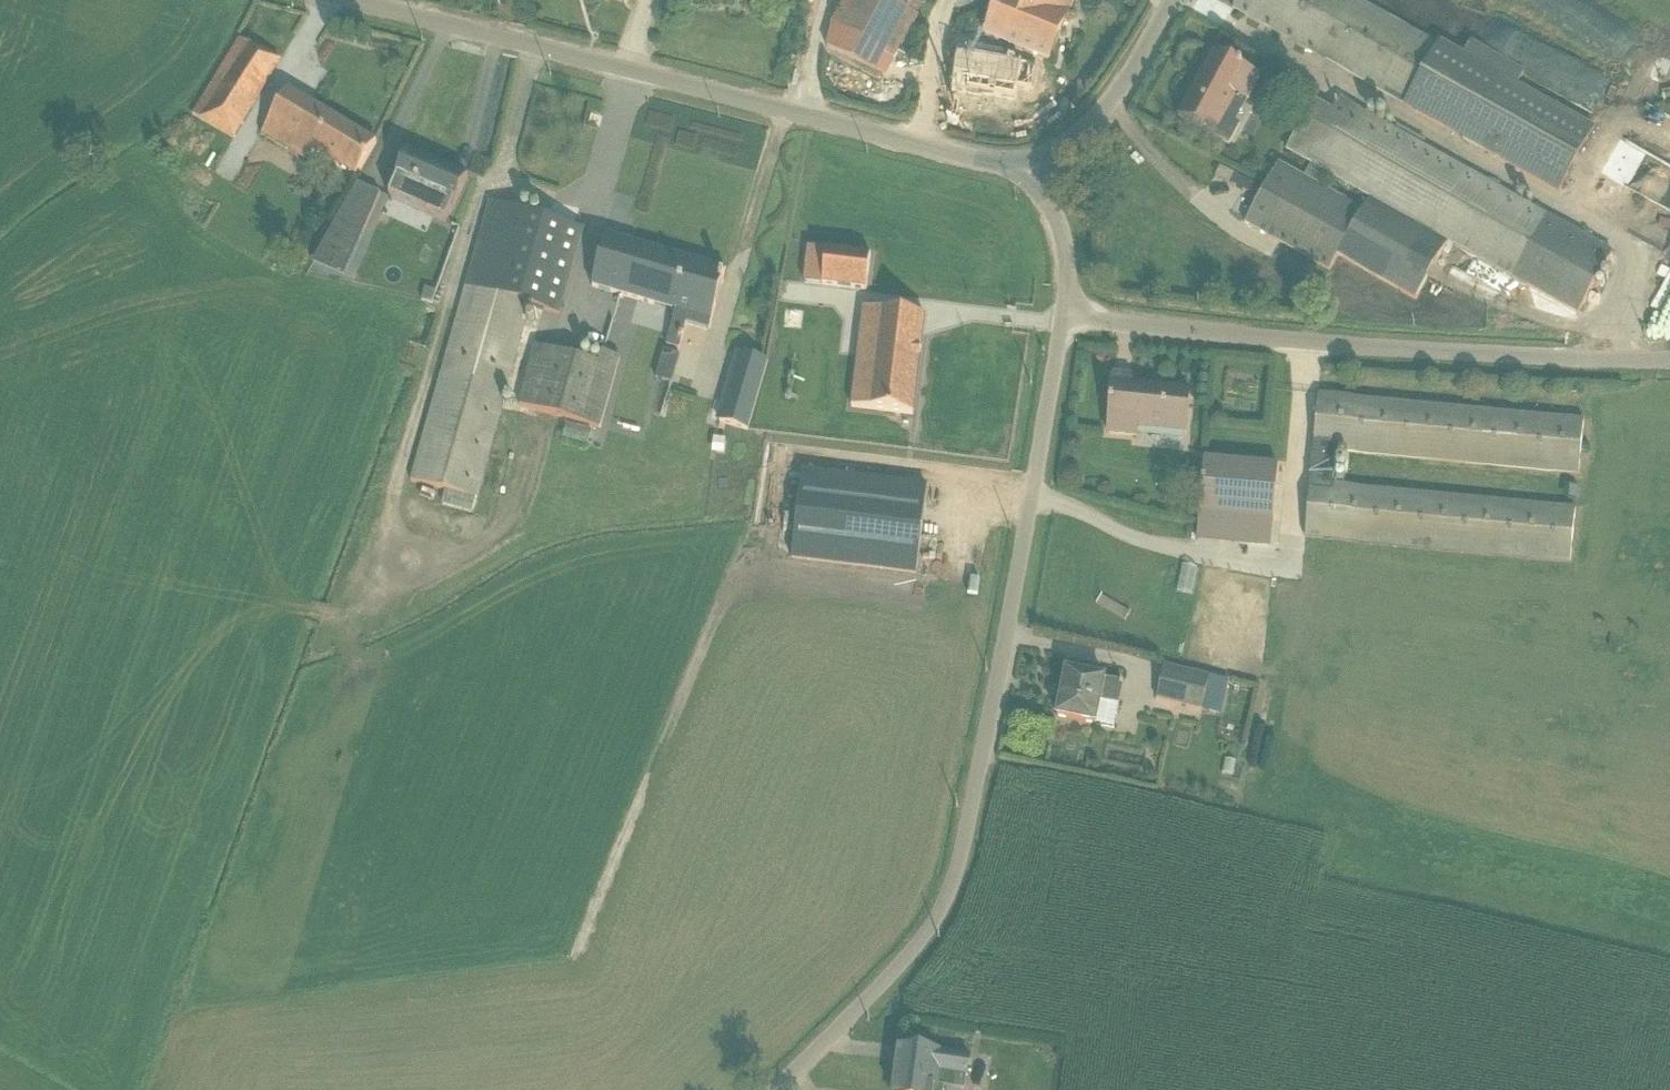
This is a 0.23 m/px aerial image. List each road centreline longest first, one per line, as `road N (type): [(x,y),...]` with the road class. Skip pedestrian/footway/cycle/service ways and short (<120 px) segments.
road 1 (unclassified): [(1071,312),(950,900),(927,939),(780,1089)]
road 2 (unclassified): [(315,0),(813,129),(1027,172)]
road 3 (unclassified): [(1071,312),(1480,363),(1669,365)]
road 4 (unclassified): [(1173,0),(1108,114),(1027,172)]
road 5 (unclassified): [(1027,172),(1049,194),(1072,238),(1071,312)]

